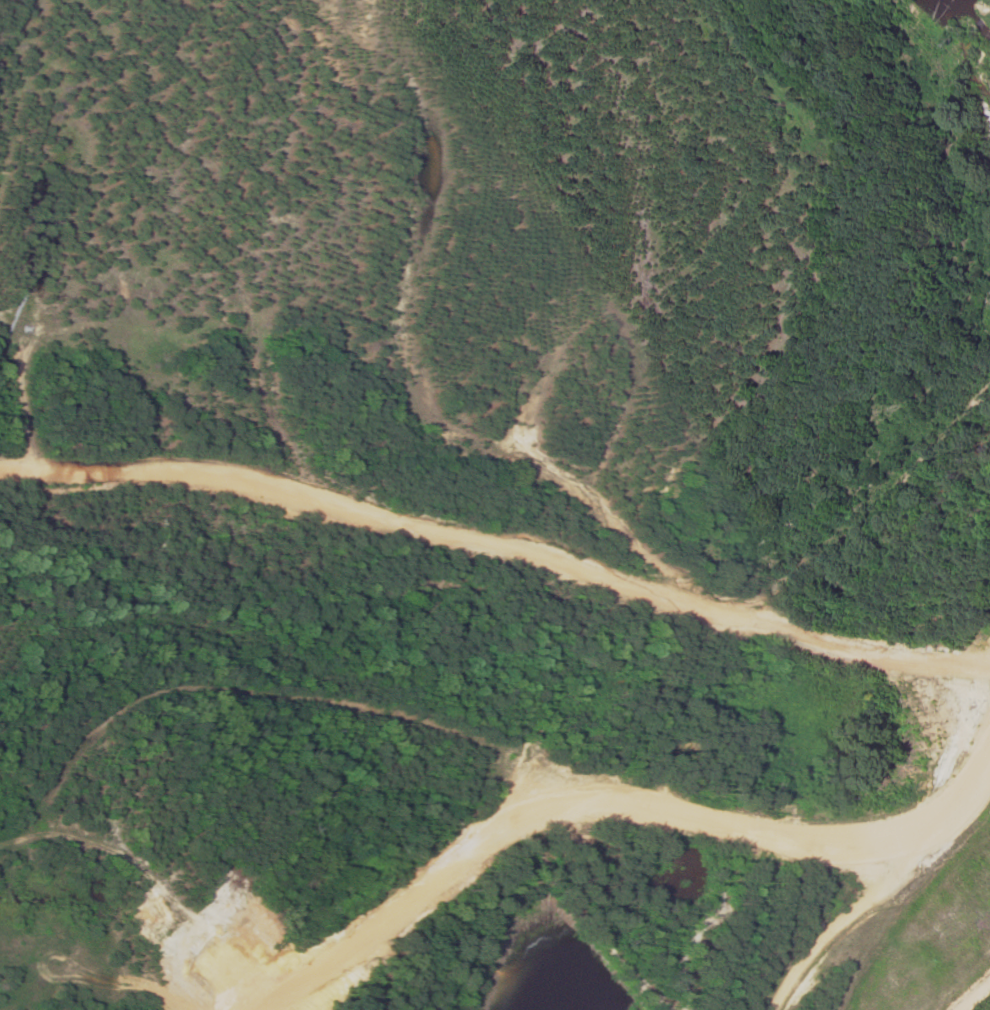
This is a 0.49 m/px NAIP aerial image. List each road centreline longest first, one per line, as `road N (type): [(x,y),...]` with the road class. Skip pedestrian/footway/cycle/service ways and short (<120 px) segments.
road 1 (residential): [(0,470),(224,472),(876,658),(943,669),(989,666)]

